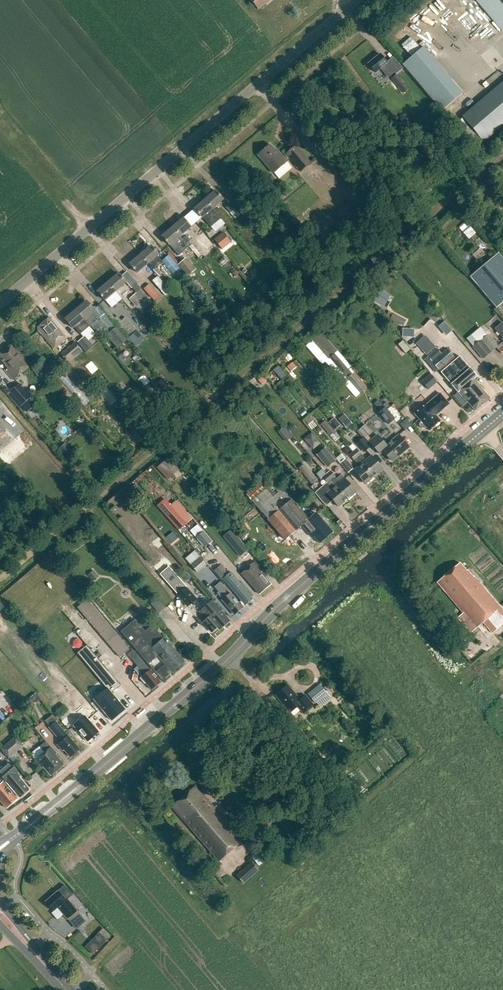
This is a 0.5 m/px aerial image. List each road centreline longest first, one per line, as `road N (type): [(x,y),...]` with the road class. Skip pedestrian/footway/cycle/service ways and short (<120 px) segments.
road 1 (tertiary): [(0,849),(502,415)]
road 2 (unclassified): [(0,304),(357,0)]

